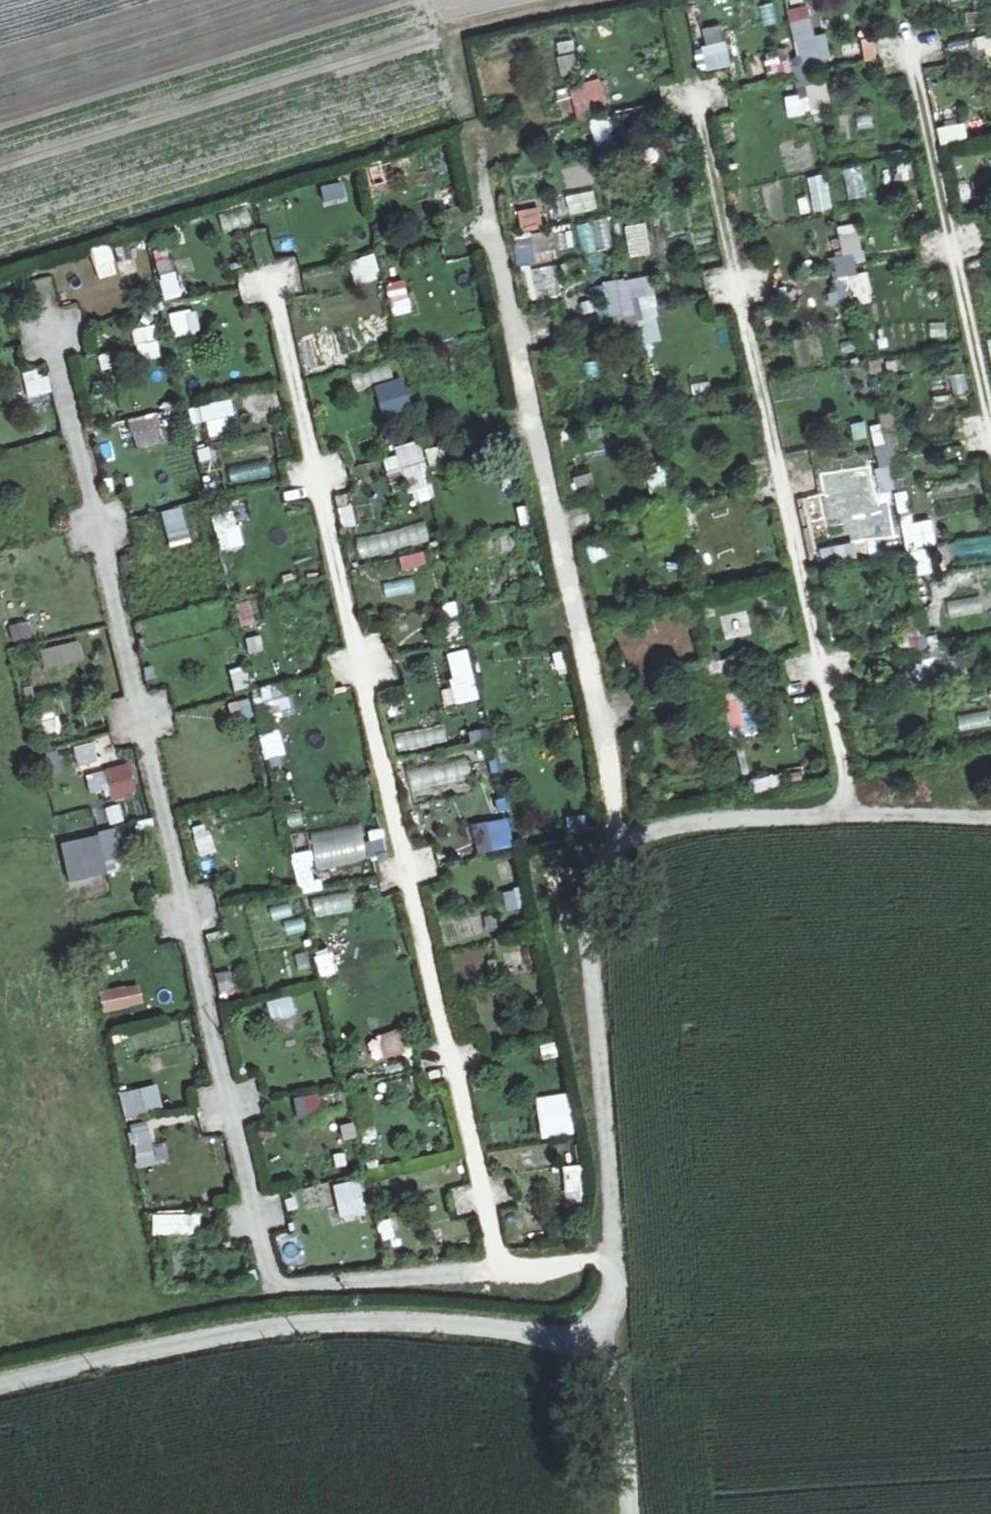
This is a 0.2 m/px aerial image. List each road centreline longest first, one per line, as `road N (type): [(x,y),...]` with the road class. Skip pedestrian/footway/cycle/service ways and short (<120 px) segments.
road 1 (track): [(505,1267),(292,1286),(273,1281),(262,1263),(48,317)]
road 2 (track): [(615,1259),(531,1273),(505,1267),(496,1247),(268,275)]
road 3 (unclassified): [(990,823),(734,824),(653,834),(592,867),(615,1281),(611,1309),(588,1350)]
road 4 (track): [(690,15),(845,771),(846,795),(820,819)]
road 5 (track): [(483,136),(619,798),(619,848)]
road 6 (unclassified): [(0,1379),(281,1325),(506,1330),(588,1350)]
road 7 (track): [(899,0),(990,419)]
road 8 (unclassified): [(588,1350),(622,1409),(635,1513)]

